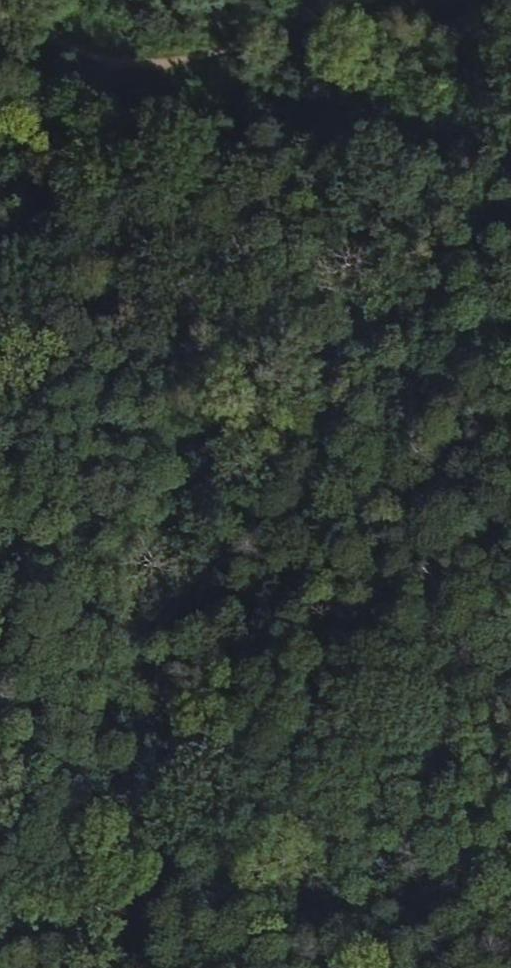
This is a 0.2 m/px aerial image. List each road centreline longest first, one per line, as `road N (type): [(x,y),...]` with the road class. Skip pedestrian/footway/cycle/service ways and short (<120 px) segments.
road 1 (track): [(0,45),(65,82),(227,55),(440,0)]
road 2 (track): [(464,146),(65,82)]

